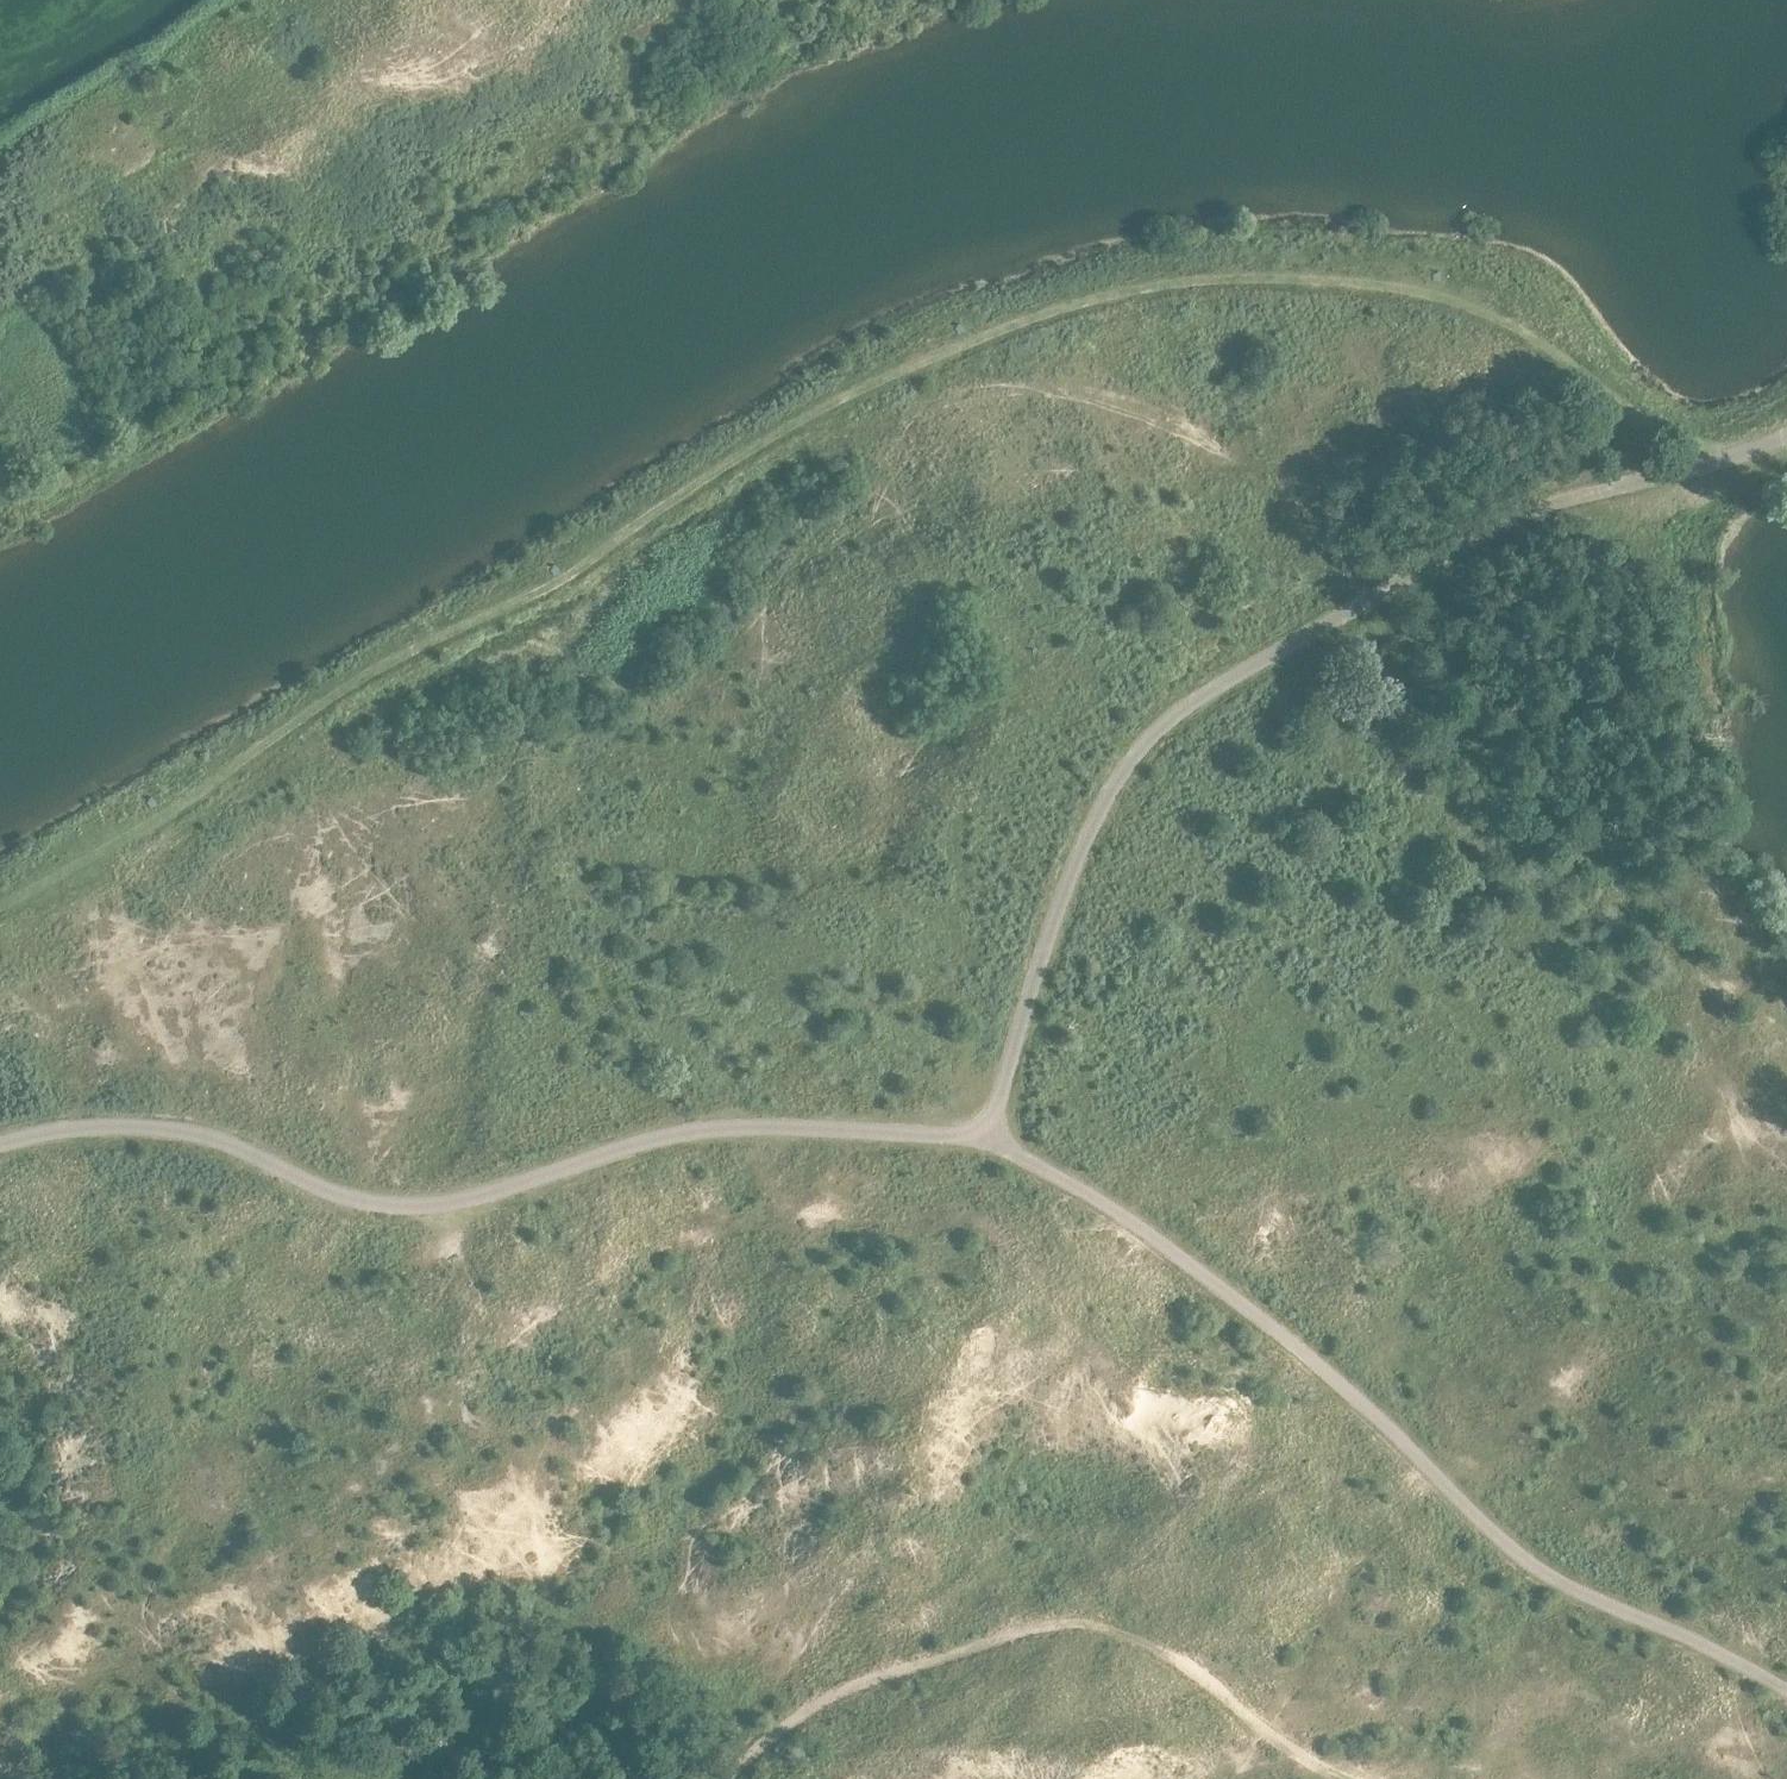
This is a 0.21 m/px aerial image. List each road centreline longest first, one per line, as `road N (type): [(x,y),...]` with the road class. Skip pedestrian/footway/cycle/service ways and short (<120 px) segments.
road 1 (track): [(1786,1688),(1519,1554),(1277,1330),(1102,1201),(988,1137),(711,1128),(658,1136),(526,1181),(394,1205),(338,1195),(198,1133),(78,1128),(0,1145)]
road 2 (track): [(988,1137),(1063,854),(1129,754),(1381,582),(1564,494),(1786,425)]

